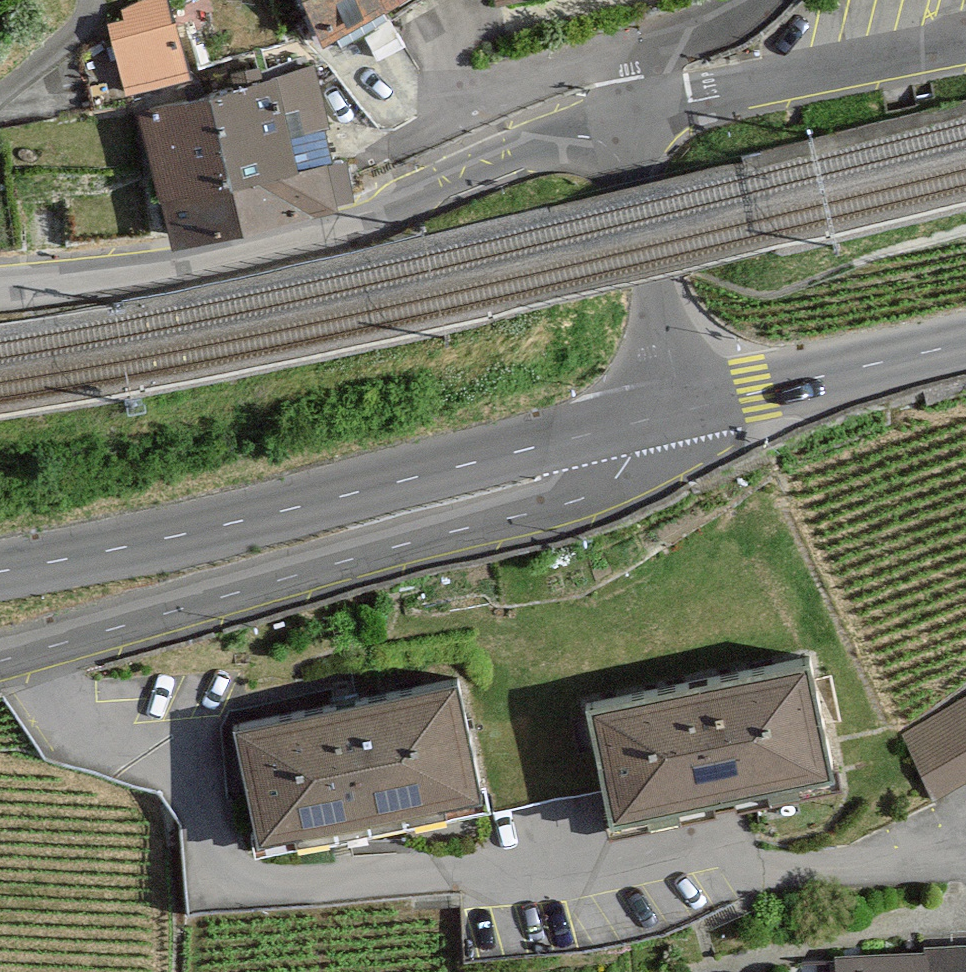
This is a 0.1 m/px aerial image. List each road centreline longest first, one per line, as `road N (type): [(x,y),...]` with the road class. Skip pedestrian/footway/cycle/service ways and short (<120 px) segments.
road 1 (tertiary): [(684,410),(613,481),(587,496),(0,662)]
road 2 (tertiary): [(0,571),(201,530),(684,410)]
road 3 (residential): [(0,291),(168,267),(394,211),(602,124)]
road 4 (residential): [(602,124),(965,44)]
road 5 (unclassified): [(602,124),(628,185),(684,410)]
road 6 (tertiary): [(965,345),(684,410)]
road 7 (residential): [(760,0),(662,63),(602,124)]

